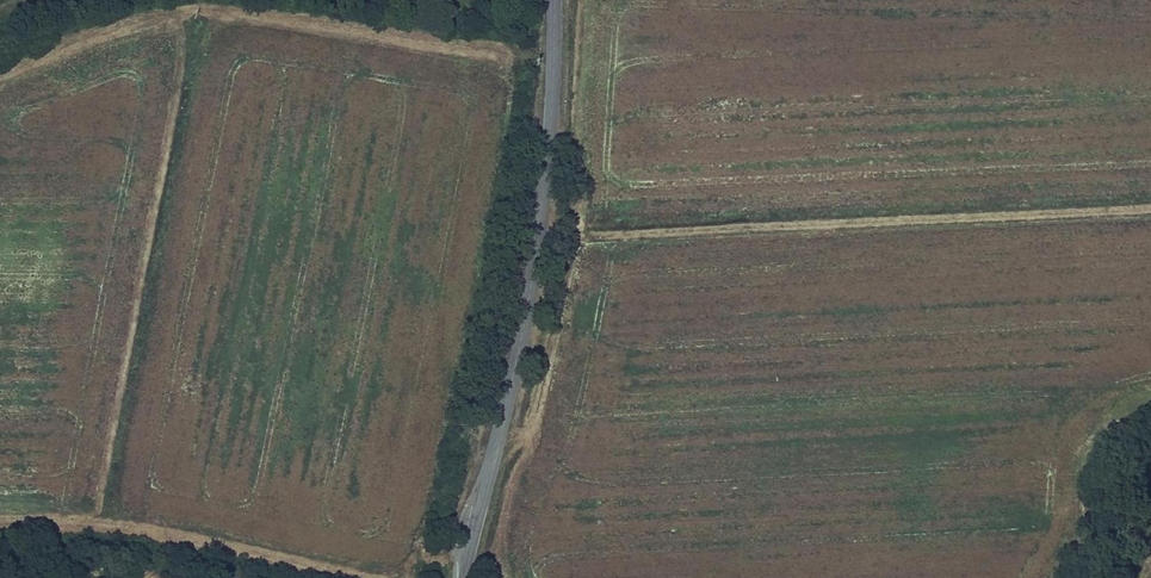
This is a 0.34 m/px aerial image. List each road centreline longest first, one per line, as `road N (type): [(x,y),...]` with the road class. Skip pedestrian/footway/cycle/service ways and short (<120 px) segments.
road 1 (tertiary): [(554,0),(535,270),(463,577)]

